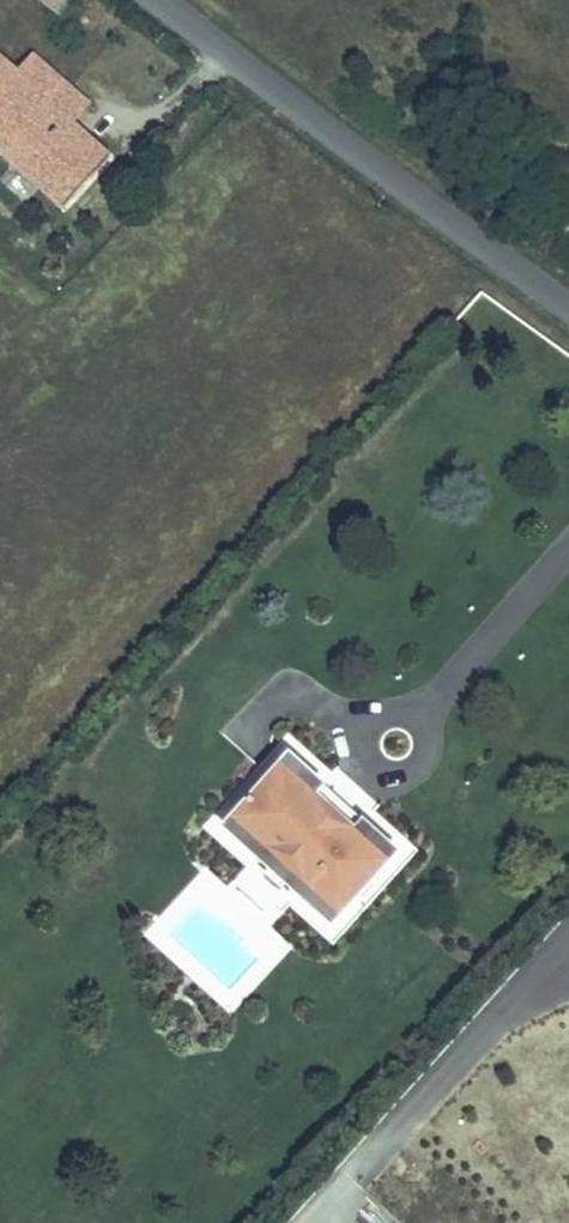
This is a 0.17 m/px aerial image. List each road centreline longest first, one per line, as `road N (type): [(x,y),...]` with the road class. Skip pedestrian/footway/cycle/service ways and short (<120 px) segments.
road 1 (unclassified): [(159,0),(568,304)]

